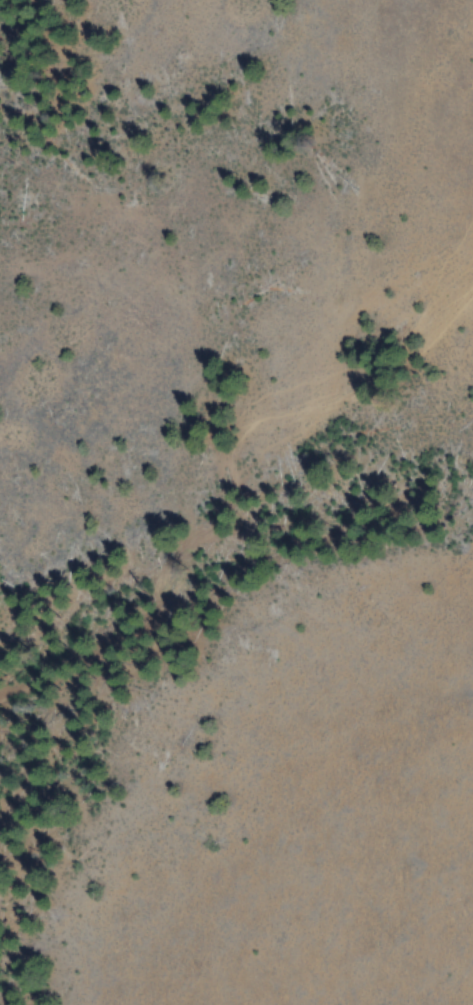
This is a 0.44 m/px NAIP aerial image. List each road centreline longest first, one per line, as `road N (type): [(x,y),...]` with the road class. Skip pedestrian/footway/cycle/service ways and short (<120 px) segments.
road 1 (track): [(0,606),(228,460),(300,361),(404,278)]

